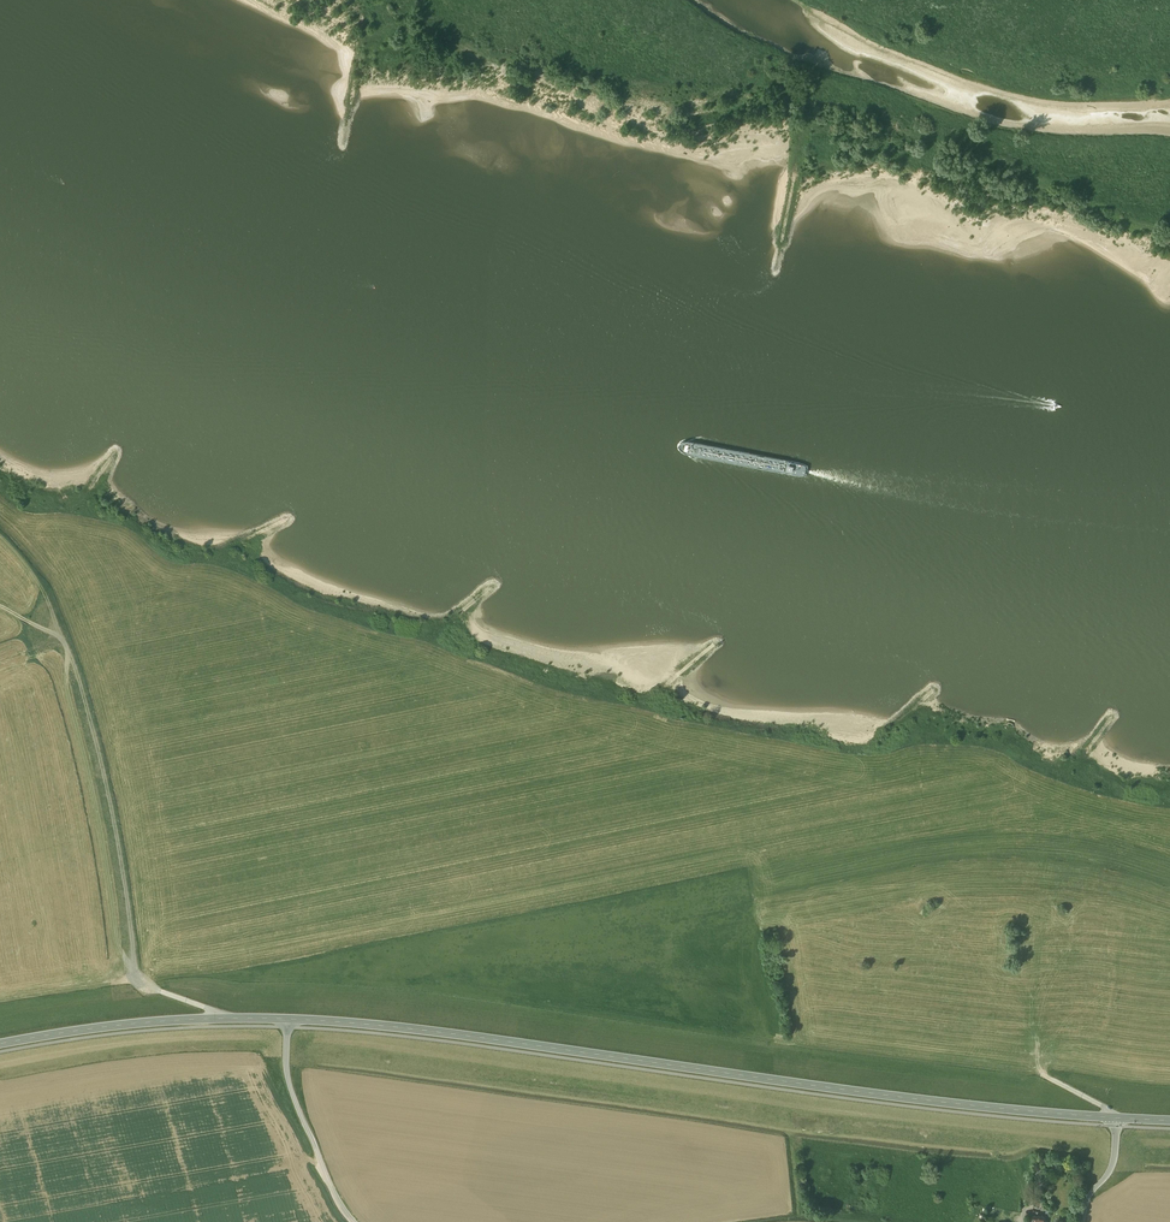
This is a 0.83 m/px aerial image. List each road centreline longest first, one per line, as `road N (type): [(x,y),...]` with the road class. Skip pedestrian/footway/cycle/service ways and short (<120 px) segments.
road 1 (secondary): [(1116,1115),(940,1100),(413,1025),(288,1017),(148,1019),(0,1041)]
road 2 (track): [(288,1017),(283,1060),(337,1202),(355,1221)]

